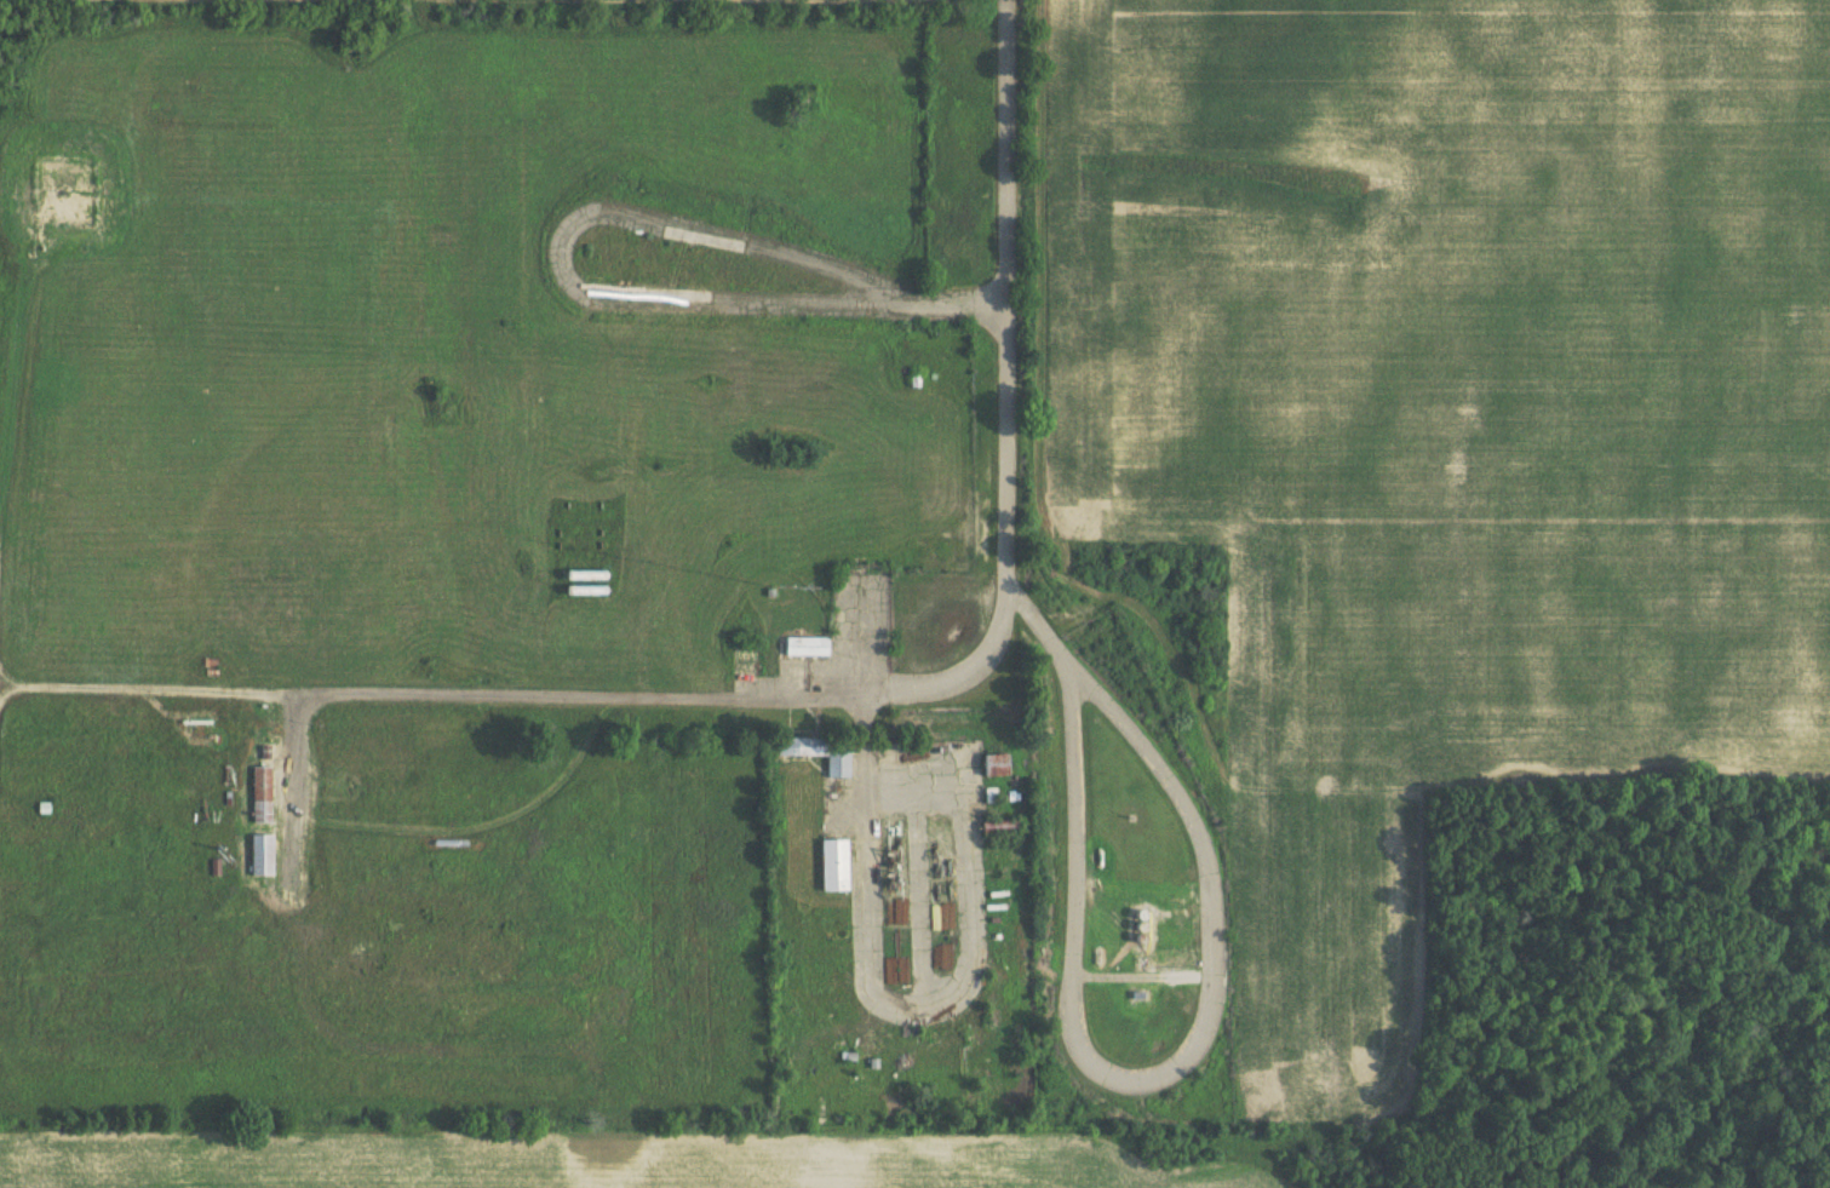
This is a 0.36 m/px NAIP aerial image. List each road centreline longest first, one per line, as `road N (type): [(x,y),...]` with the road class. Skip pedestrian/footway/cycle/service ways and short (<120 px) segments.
road 1 (residential): [(1011,0),(1010,597)]

